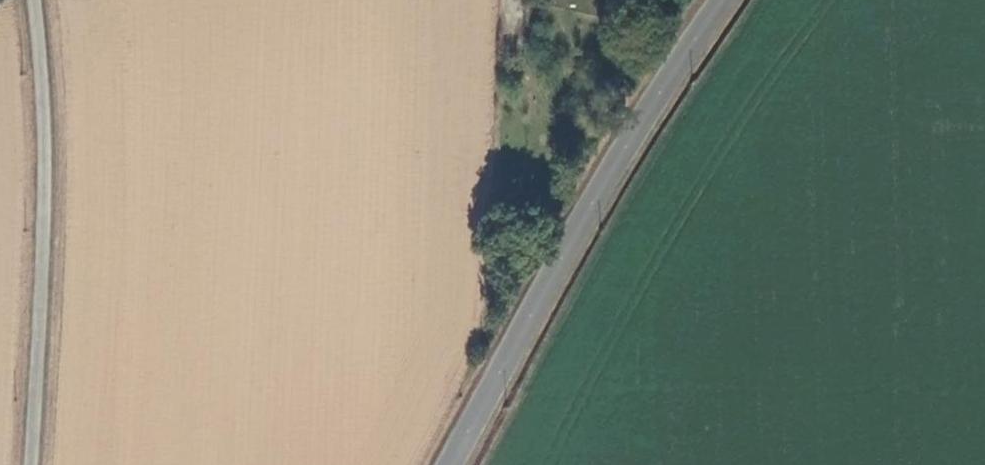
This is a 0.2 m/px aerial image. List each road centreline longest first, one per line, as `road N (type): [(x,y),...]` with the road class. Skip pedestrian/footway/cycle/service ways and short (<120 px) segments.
road 1 (tertiary): [(450,464),(614,166),(722,0)]
road 2 (unclassified): [(35,0),(46,172),(31,464)]

